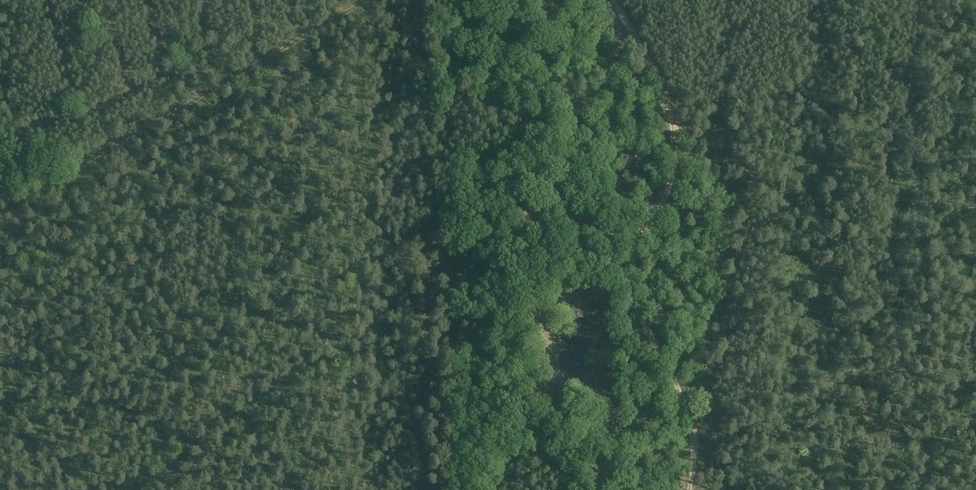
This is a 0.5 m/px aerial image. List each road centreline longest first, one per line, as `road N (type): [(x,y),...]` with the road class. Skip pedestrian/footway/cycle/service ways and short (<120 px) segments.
road 1 (track): [(688,489),(693,441),(628,275),(676,159),(670,107),(612,0)]
road 2 (track): [(0,215),(365,0)]

